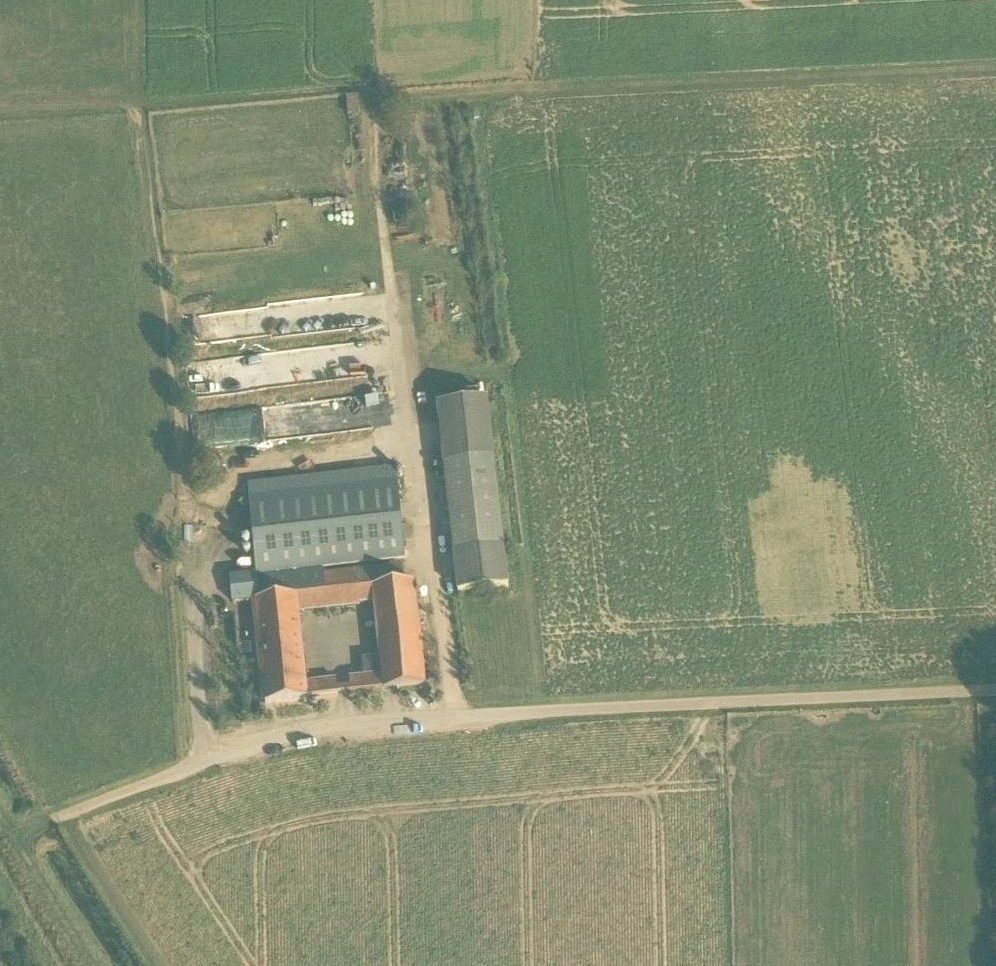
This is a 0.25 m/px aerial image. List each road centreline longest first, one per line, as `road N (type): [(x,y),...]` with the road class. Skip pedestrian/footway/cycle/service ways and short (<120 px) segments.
road 1 (unclassified): [(995,694),(448,721),(274,743),(33,831)]

